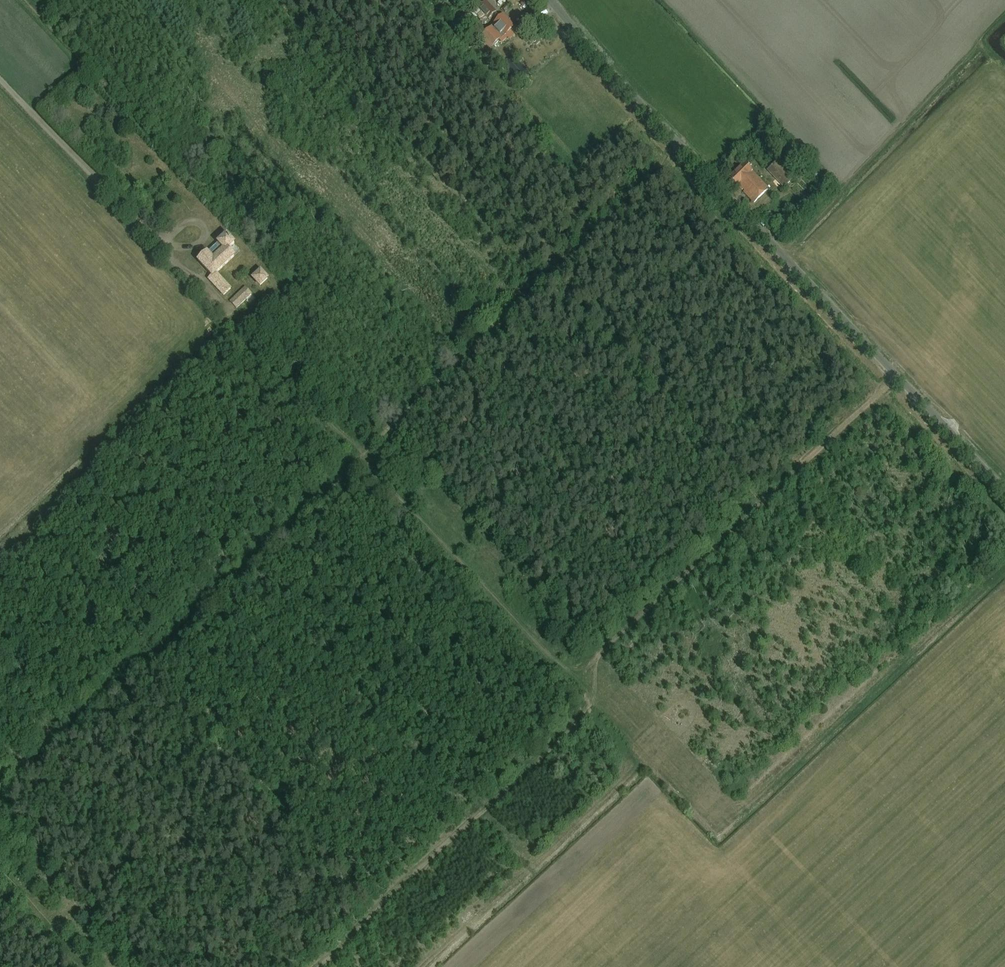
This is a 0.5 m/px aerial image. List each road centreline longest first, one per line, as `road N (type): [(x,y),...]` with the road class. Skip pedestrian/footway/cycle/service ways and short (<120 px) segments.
road 1 (unclassified): [(1004,491),(549,0)]
road 2 (track): [(360,458),(0,797)]
road 3 (track): [(322,966),(579,729),(591,700)]
road 4 (track): [(779,251),(947,88),(1004,16)]
road 5 (track): [(591,700),(599,658),(621,631),(759,508)]
road 6 (track): [(360,458),(550,278)]
road 7 (track): [(759,508),(896,376)]
road 8 (track): [(550,278),(684,151)]

